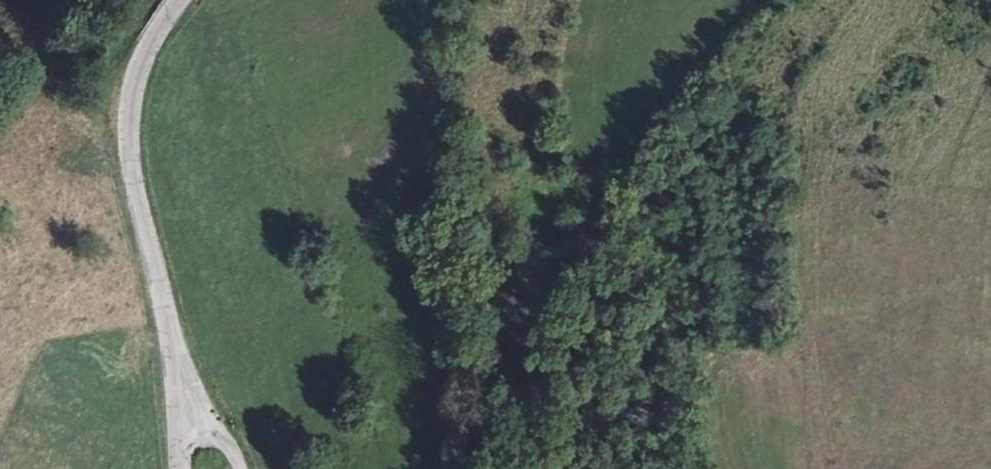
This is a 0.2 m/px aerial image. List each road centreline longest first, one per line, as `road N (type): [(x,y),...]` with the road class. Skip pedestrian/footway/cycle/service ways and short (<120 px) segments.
road 1 (tertiary): [(178,416),(125,108),(146,43),(179,0)]

